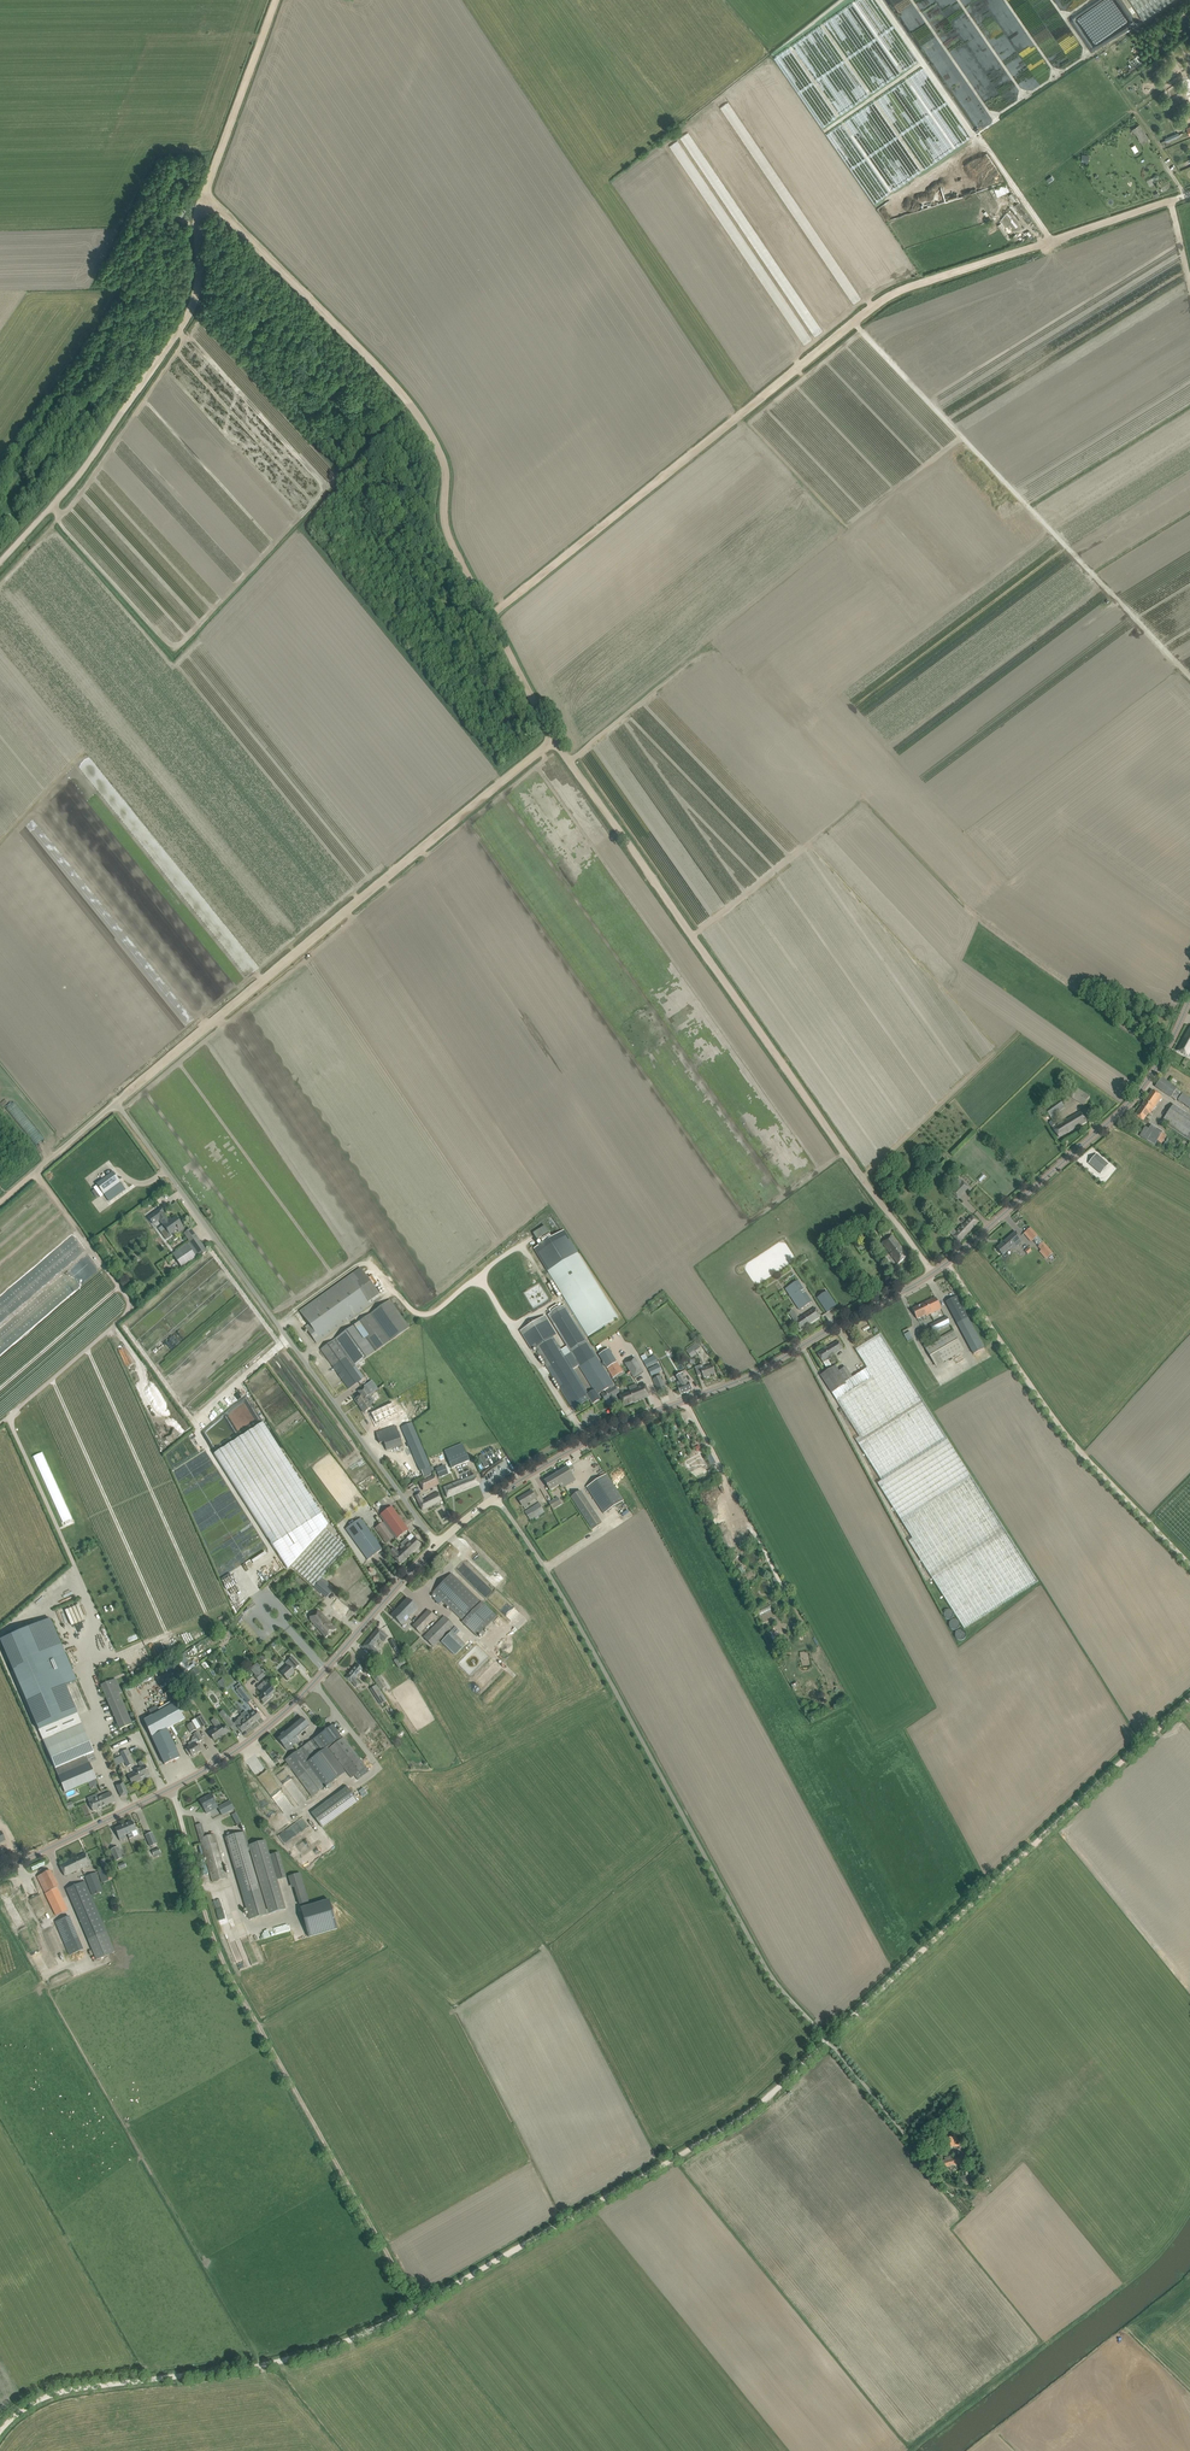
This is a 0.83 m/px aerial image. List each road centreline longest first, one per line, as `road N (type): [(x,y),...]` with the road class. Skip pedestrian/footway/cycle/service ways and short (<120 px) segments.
road 1 (track): [(1189,1700),(730,2126),(361,2335),(258,2367),(58,2393),(0,2431)]
road 2 (tertiary): [(495,1497),(603,1434),(756,1373),(933,1273),(1137,1094),(1189,997)]
road 3 (unclassified): [(989,2186),(968,2191),(944,2184),(768,1972),(587,1640),(495,1497)]
road 4 (track): [(491,615),(891,296),(1189,194)]
road 5 (track): [(1165,1052),(981,920),(797,725),(1052,531)]
road 6 (track): [(933,1273),(554,740)]
road 7 (unclassified): [(439,1544),(116,1103),(36,1171)]
road 8 (track): [(554,740),(116,1103)]
road 9 (tertiary): [(0,1868),(241,1747),(292,1705),(439,1544)]
road 10 (track): [(417,2308),(226,1968),(179,1812)]
road 11 (track): [(204,199),(359,349),(432,437),(444,466),(449,537),(491,615)]
road 12 (track): [(1189,677),(854,323)]
road 13 (track): [(0,564),(82,470),(191,307),(204,199)]
road 14 (track): [(1189,1565),(1066,1434),(946,1263)]
road 15 (track): [(204,199),(277,0)]
road 16 (track): [(491,615),(554,740)]

